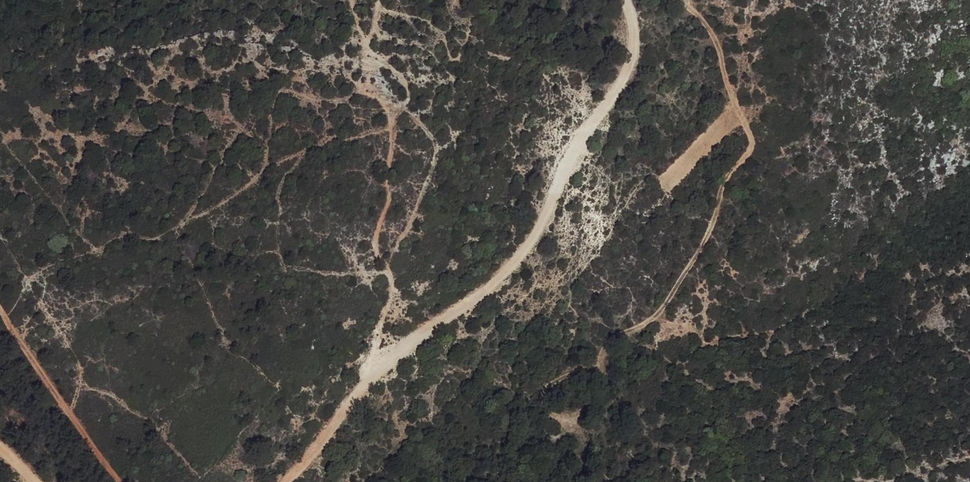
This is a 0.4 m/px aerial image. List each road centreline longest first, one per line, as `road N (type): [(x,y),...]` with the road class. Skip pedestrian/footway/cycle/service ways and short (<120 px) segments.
road 1 (track): [(627,0),(636,40),(623,90),(568,161),(547,227),(500,284),(376,374),(287,481)]
road 2 (track): [(566,419),(545,407),(544,393),(667,305),(715,218),(722,187),(750,153),(717,43),(680,0)]

